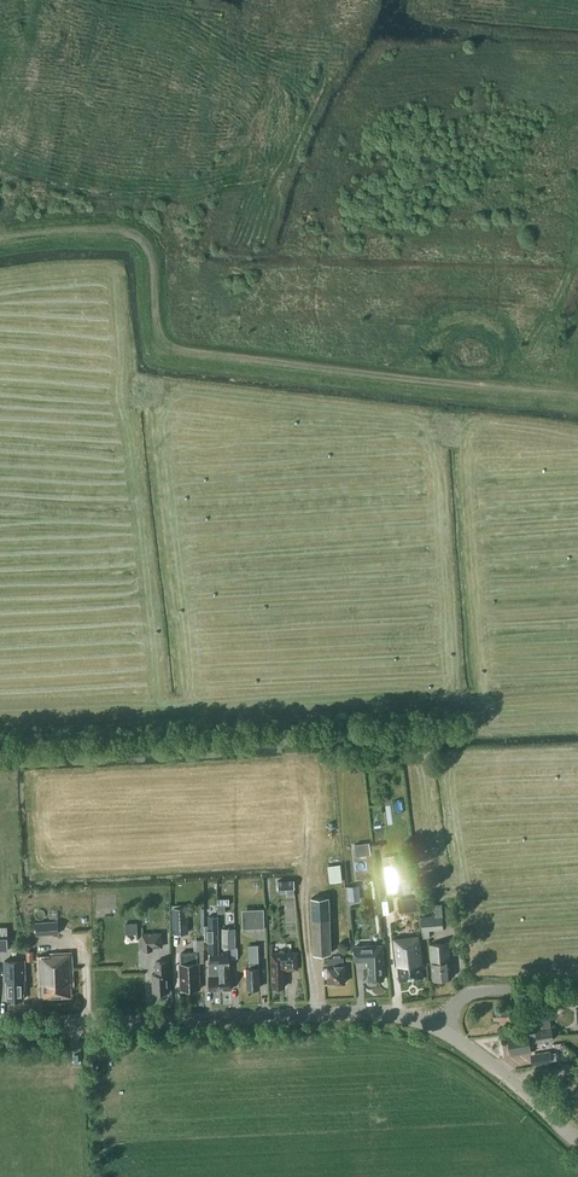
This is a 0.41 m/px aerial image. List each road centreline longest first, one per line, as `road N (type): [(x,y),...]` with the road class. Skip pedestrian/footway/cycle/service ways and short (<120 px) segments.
road 1 (tertiary): [(0,1029),(368,1013),(440,1030)]
road 2 (unclassified): [(577,1141),(440,1030)]
road 3 (tertiary): [(440,1030),(471,994),(577,992)]

